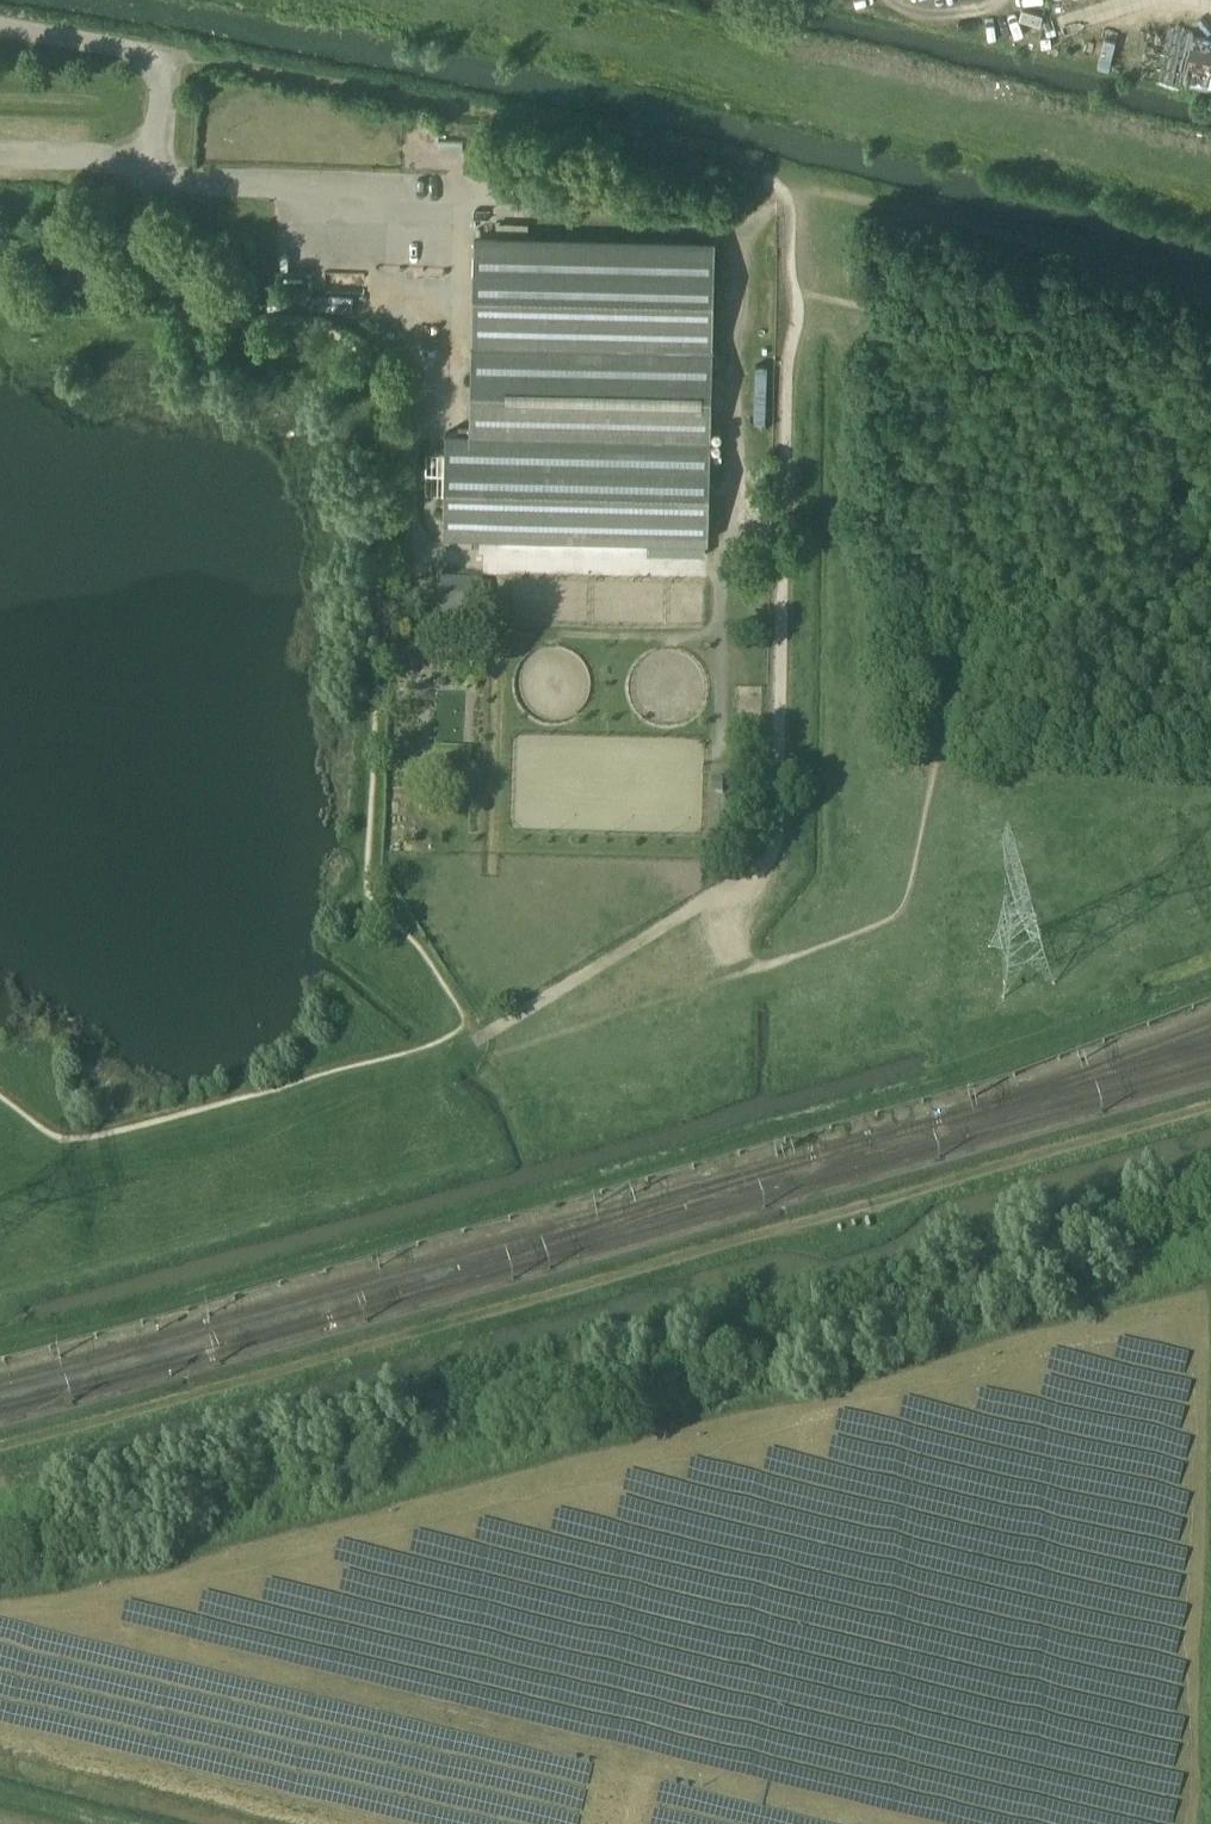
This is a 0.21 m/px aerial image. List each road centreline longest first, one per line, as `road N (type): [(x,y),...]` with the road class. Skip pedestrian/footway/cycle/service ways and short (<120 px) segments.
road 1 (track): [(1210,1113),(0,1452)]
road 2 (unclassified): [(159,54),(0,26)]

